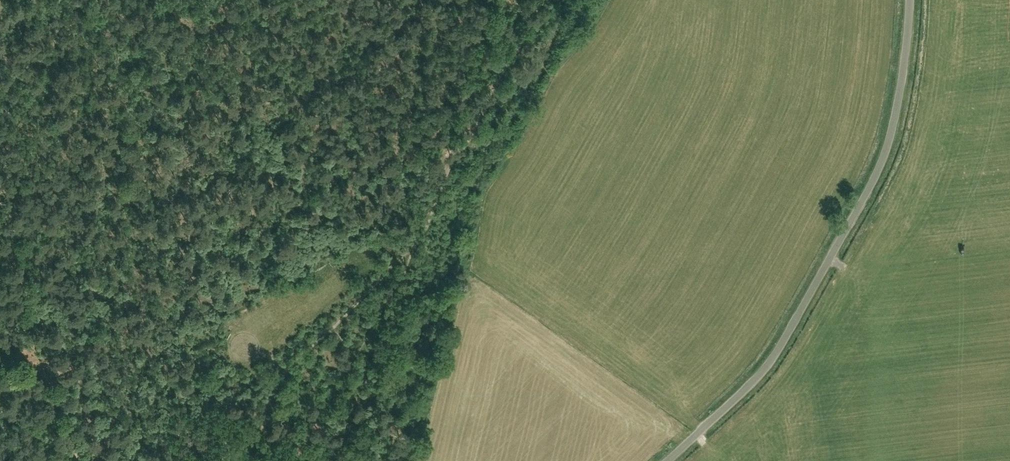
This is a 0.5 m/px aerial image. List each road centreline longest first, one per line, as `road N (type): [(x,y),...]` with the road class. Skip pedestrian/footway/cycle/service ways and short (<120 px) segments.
road 1 (unclassified): [(910,0),(896,115),(871,185),(772,360),(668,460)]
road 2 (track): [(413,248),(290,369),(225,460)]
road 3 (track): [(545,0),(413,248)]

